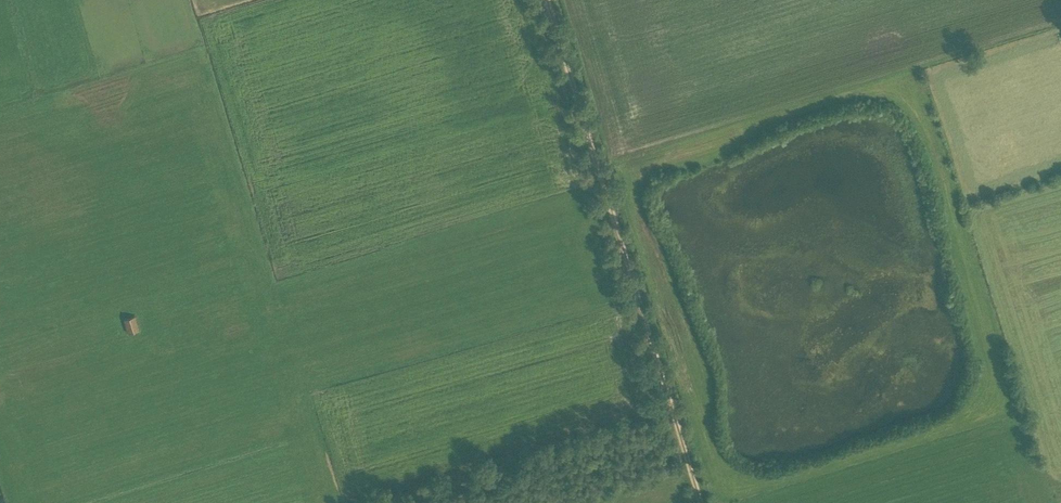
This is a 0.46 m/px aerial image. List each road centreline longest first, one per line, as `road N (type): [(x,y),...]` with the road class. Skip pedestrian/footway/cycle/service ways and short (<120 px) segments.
road 1 (track): [(546,0),(700,502)]

